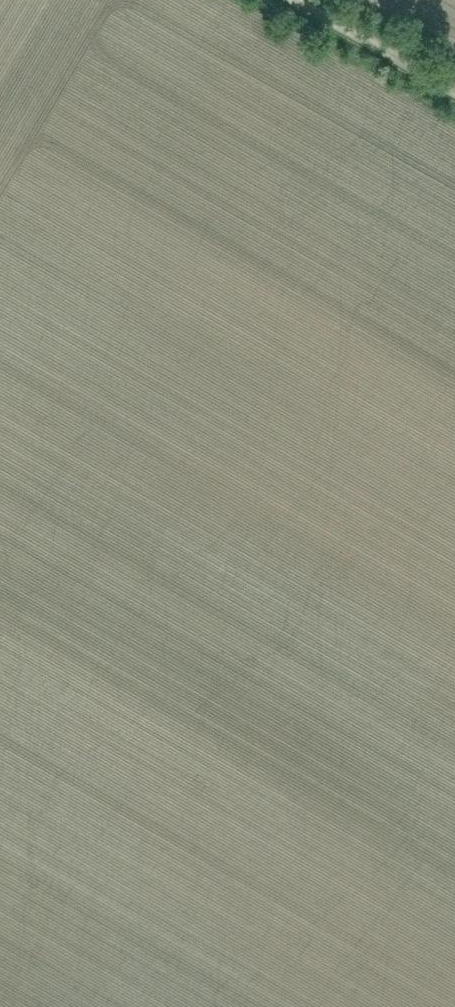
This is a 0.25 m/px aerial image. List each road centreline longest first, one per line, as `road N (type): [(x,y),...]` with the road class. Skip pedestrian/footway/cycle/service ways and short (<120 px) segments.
road 1 (track): [(454,68),(336,0)]

